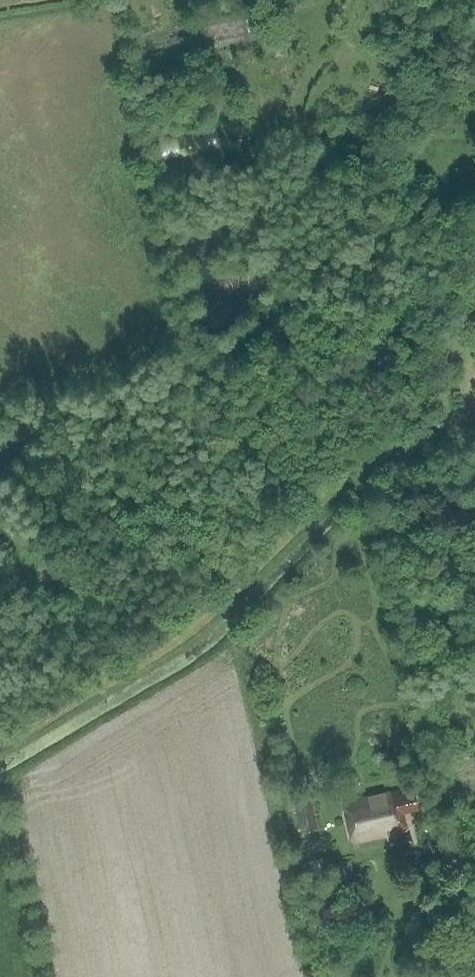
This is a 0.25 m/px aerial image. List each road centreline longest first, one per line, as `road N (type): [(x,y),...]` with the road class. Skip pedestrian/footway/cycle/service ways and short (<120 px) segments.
road 1 (track): [(474,423),(372,457),(192,628),(5,742)]

